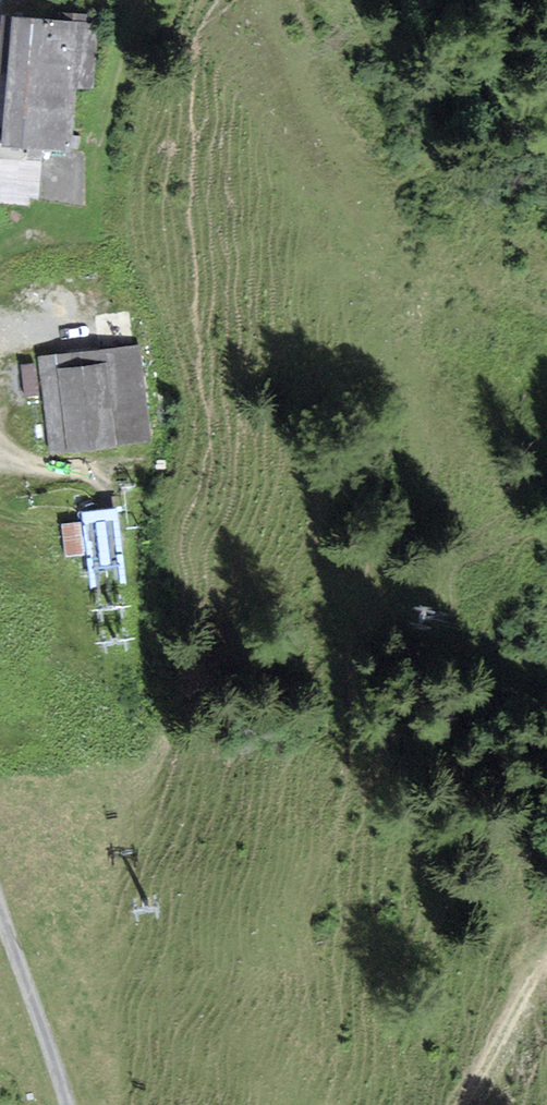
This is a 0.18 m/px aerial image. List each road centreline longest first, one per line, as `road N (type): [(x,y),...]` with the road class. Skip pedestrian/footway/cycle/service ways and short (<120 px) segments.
road 1 (unclassified): [(0,905),(65,1104)]
road 2 (track): [(464,1104),(546,962)]

